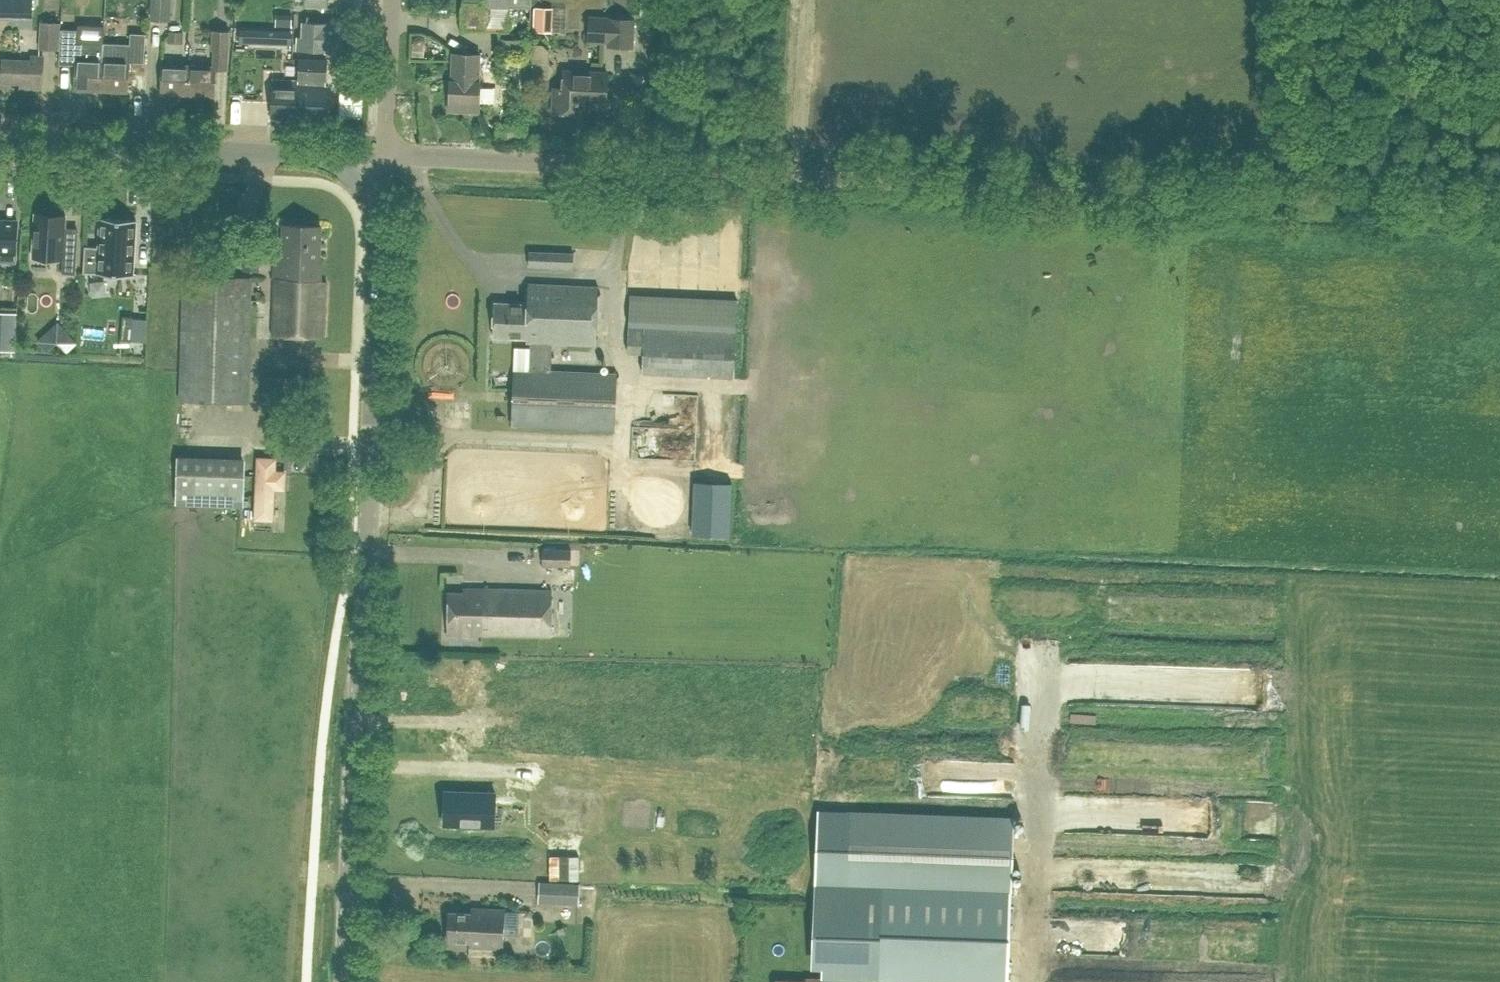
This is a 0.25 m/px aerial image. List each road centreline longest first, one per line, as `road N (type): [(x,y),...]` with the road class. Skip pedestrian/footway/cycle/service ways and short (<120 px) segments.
road 1 (unclassified): [(1499,201),(392,157)]
road 2 (tertiary): [(347,981),(380,223),(366,183)]
road 3 (tertiary): [(366,183),(331,158),(292,152),(0,139)]
road 4 (residential): [(392,157),(397,0)]

